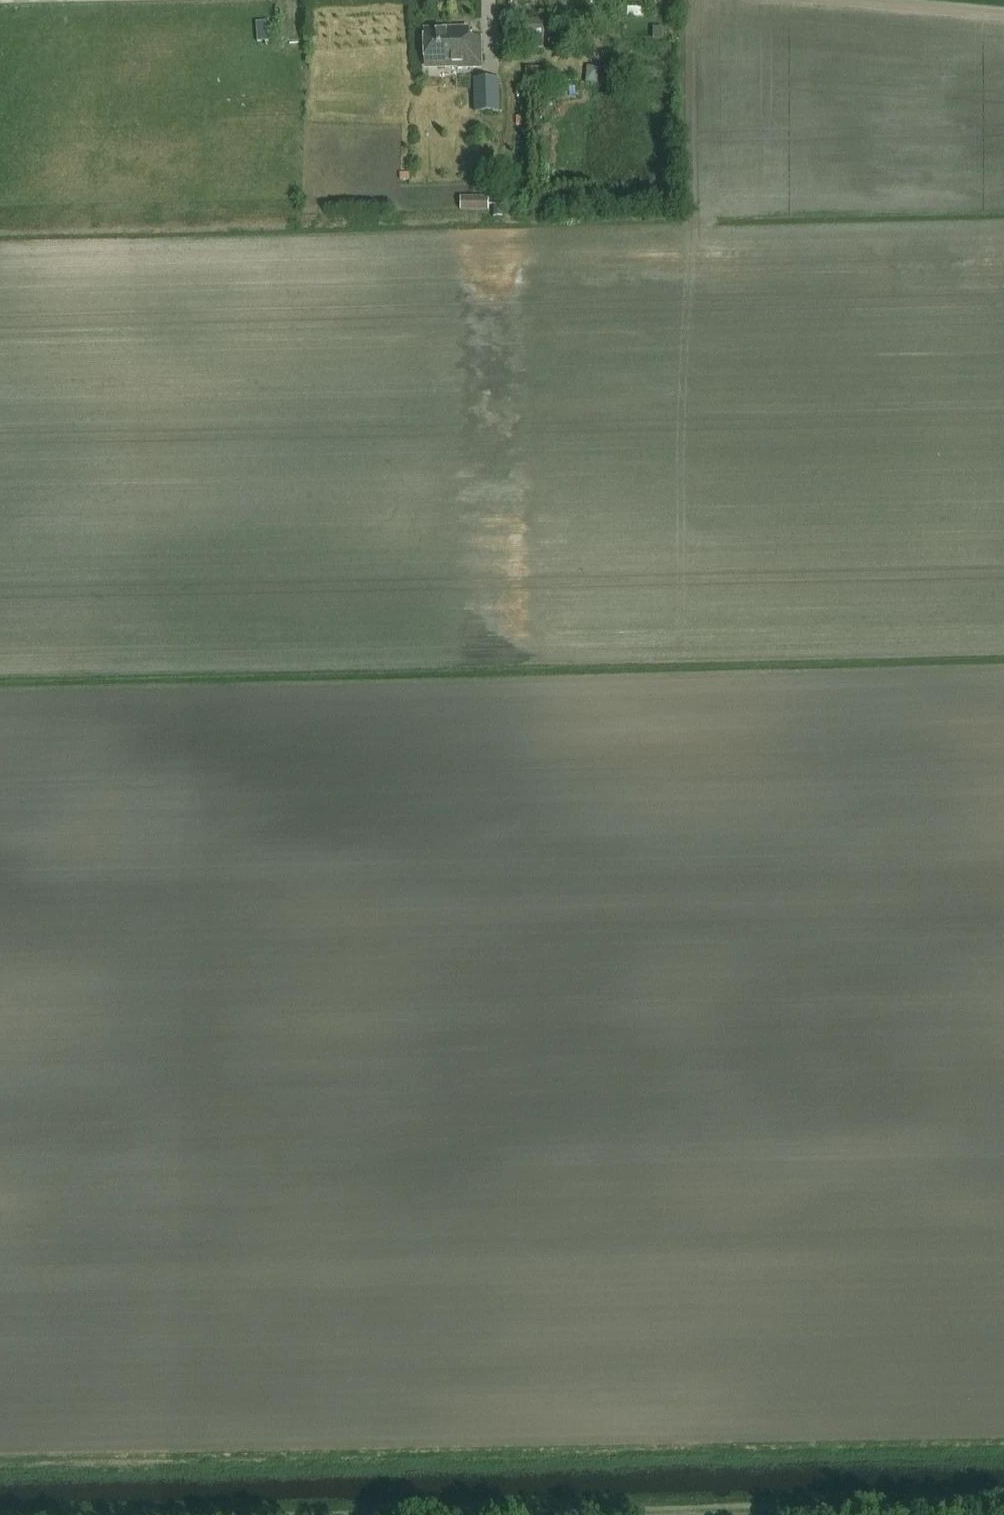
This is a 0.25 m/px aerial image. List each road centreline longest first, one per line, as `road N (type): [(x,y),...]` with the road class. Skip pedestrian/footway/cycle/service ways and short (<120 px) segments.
road 1 (track): [(823,0),(1003,14)]

